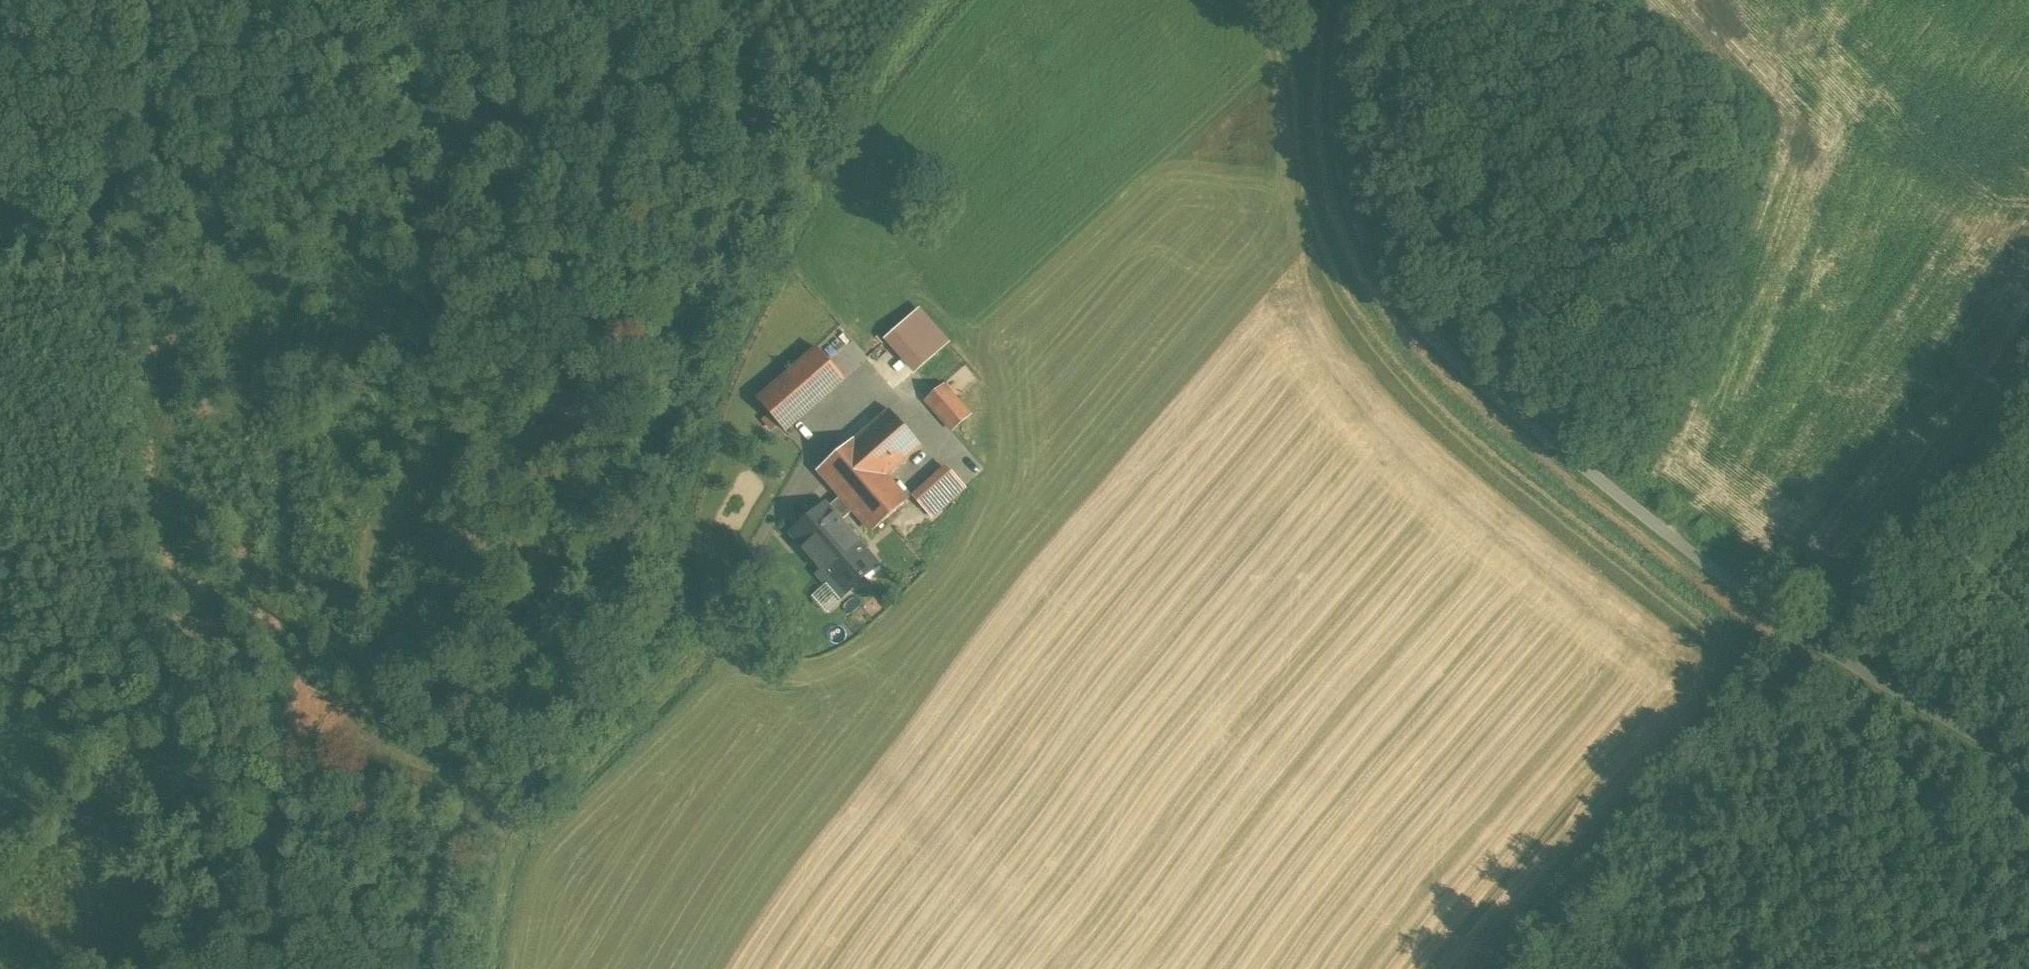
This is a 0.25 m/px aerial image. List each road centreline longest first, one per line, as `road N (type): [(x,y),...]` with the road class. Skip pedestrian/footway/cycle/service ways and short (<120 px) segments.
road 1 (unclassified): [(2028,764),(1726,580),(1472,379),(1412,319),(1346,204),(1331,85),(1344,0)]

